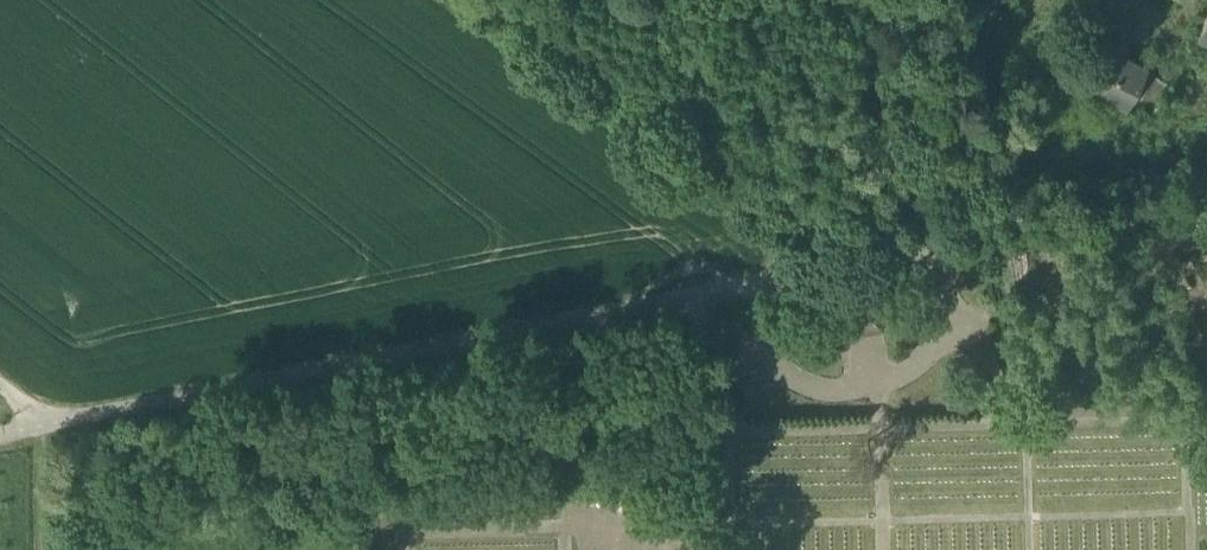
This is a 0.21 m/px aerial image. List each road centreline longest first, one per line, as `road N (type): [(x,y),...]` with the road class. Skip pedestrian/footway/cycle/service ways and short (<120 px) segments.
road 1 (unclassified): [(1206,191),(40,425)]
road 2 (track): [(940,245),(945,306),(935,340),(919,362),(877,385),(825,390),(787,374),(763,333),(753,282)]
road 3 (track): [(703,292),(703,489)]
road 4 (track): [(40,549),(40,425)]

